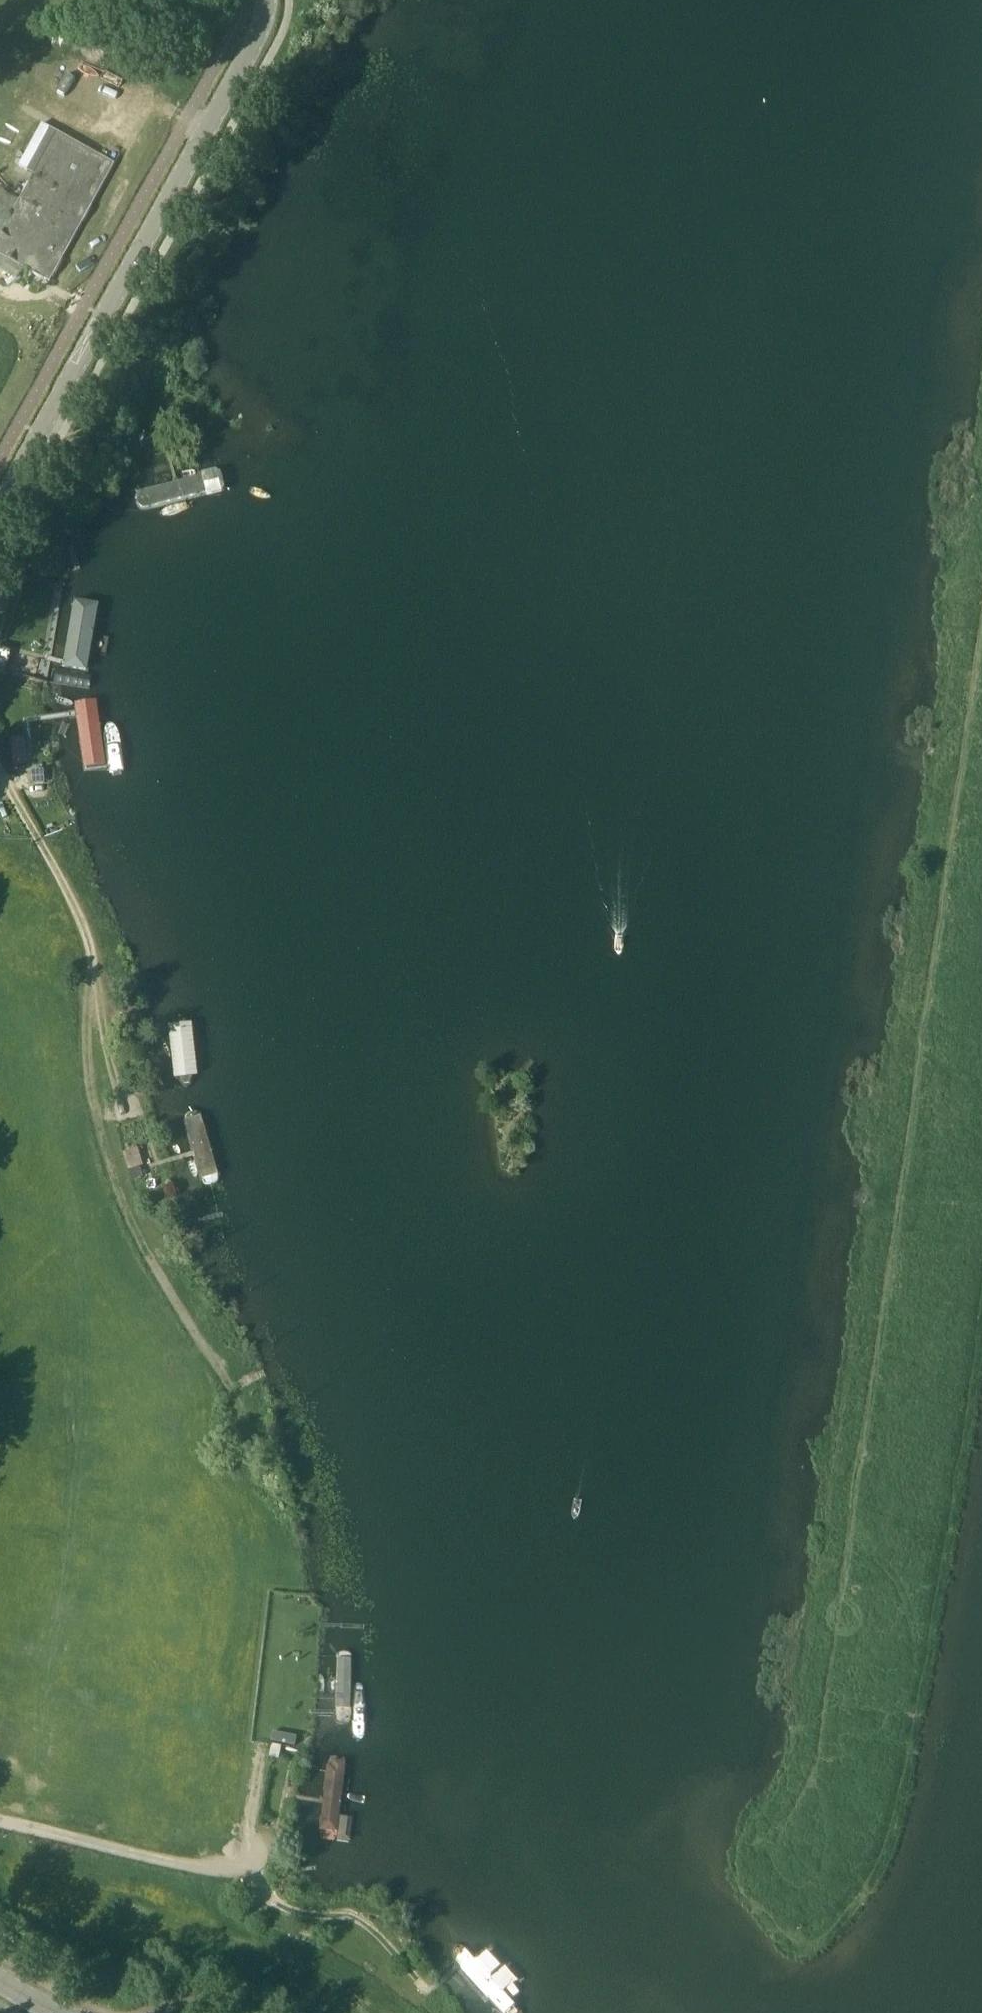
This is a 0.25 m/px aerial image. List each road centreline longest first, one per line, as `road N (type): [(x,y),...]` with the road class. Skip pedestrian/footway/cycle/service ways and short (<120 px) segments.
road 1 (unclassified): [(267,0),(237,77),(0,509)]

